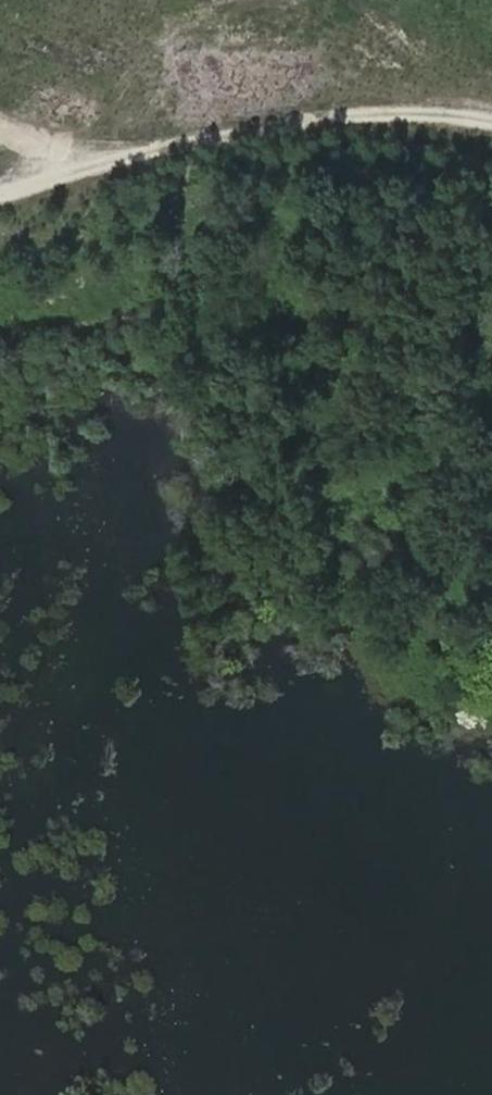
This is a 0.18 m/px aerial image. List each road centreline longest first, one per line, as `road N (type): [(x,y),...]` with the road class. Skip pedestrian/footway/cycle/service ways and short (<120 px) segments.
road 1 (track): [(491,128),(403,114),(319,113),(175,139),(0,192)]

